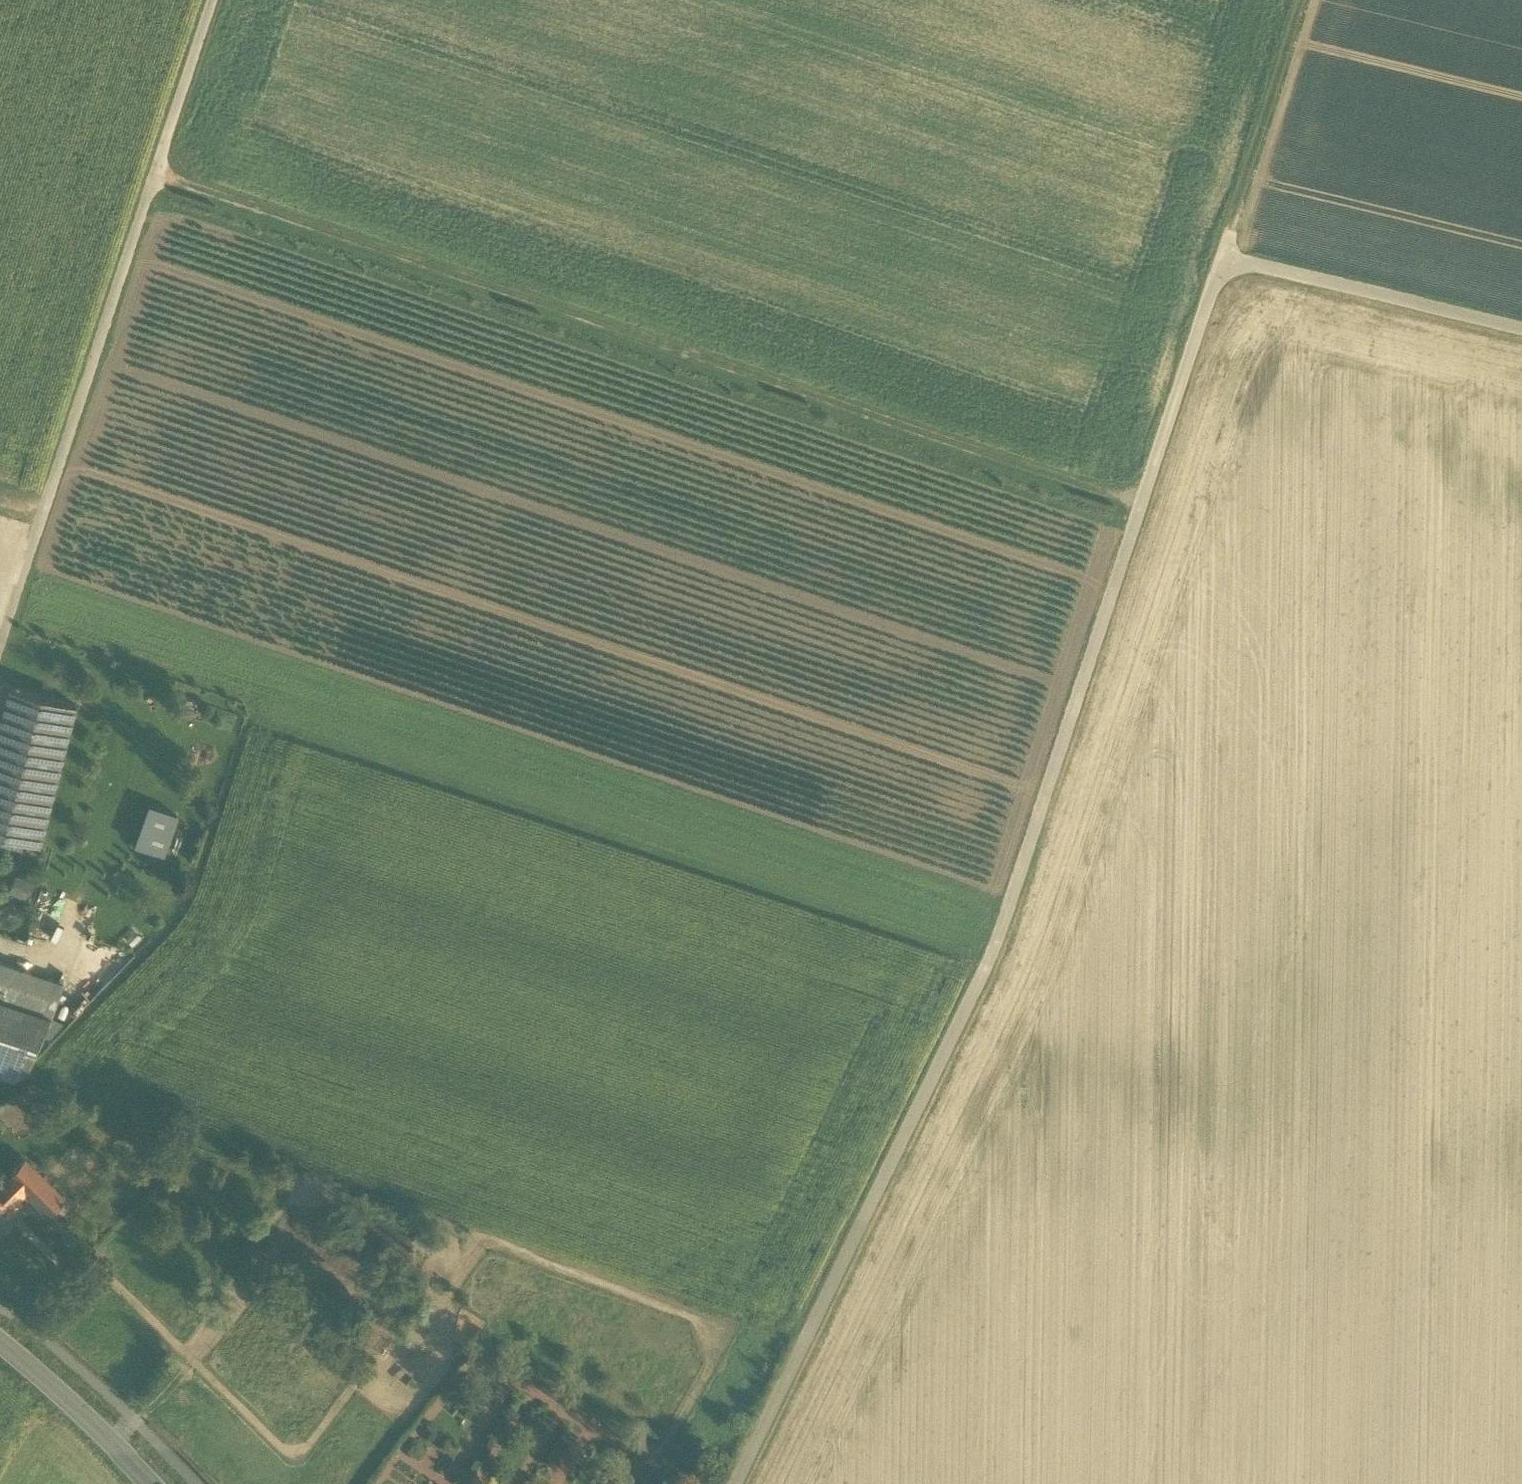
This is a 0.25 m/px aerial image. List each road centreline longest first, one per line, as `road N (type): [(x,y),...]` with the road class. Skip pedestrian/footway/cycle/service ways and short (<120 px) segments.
road 1 (track): [(1521,327),(1222,255),(991,952),(734,1483)]
road 2 (track): [(156,174),(1140,502)]
road 3 (track): [(4,620),(212,0)]
road 4 (track): [(1222,255),(1308,0)]
road 5 (secondary): [(151,1483),(0,1349)]

